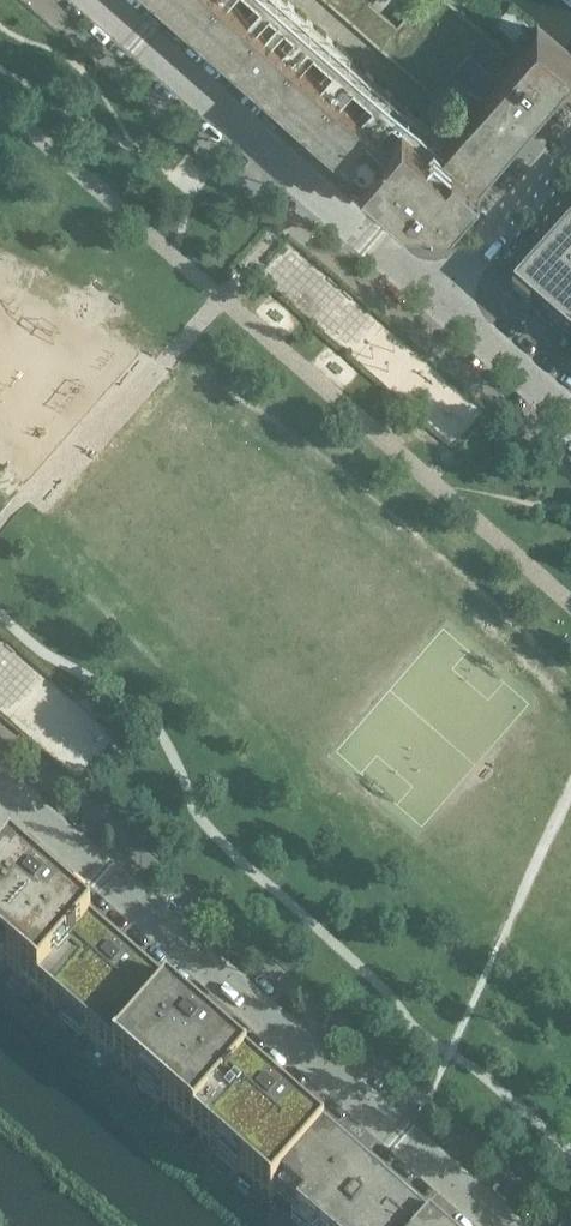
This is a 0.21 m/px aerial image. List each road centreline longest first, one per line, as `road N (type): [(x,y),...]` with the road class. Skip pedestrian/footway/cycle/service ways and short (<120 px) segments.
road 1 (residential): [(503,1225),(4,791)]
road 2 (residential): [(439,298),(95,0)]
road 3 (residential): [(439,298),(570,148)]
road 4 (residential): [(570,416),(439,298)]

